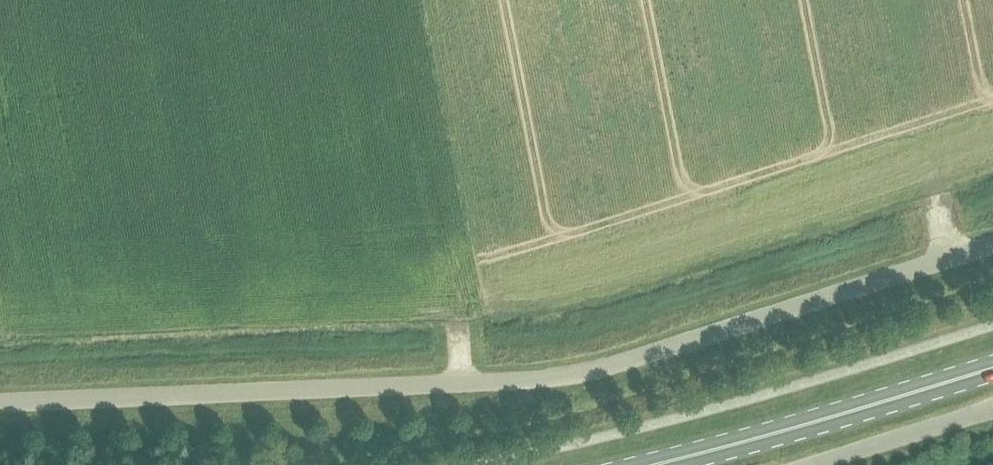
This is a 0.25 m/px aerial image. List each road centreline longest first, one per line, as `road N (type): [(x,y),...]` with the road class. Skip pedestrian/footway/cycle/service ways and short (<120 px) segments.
road 1 (unclassified): [(0,402),(569,375),(992,244)]
road 2 (primary): [(645,464),(992,361)]
road 3 (unclassified): [(812,464),(992,407)]

